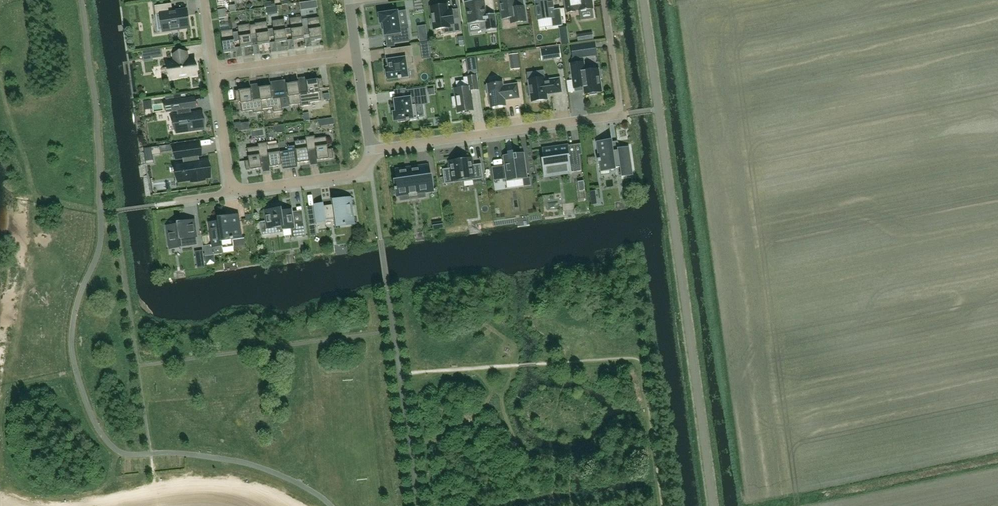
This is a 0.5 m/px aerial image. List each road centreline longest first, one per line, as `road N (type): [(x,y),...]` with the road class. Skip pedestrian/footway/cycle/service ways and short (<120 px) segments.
road 1 (residential): [(604,0),(620,115),(370,150)]
road 2 (residential): [(232,192),(348,175),(369,163),(370,150)]
road 3 (residential): [(214,74),(356,54)]

